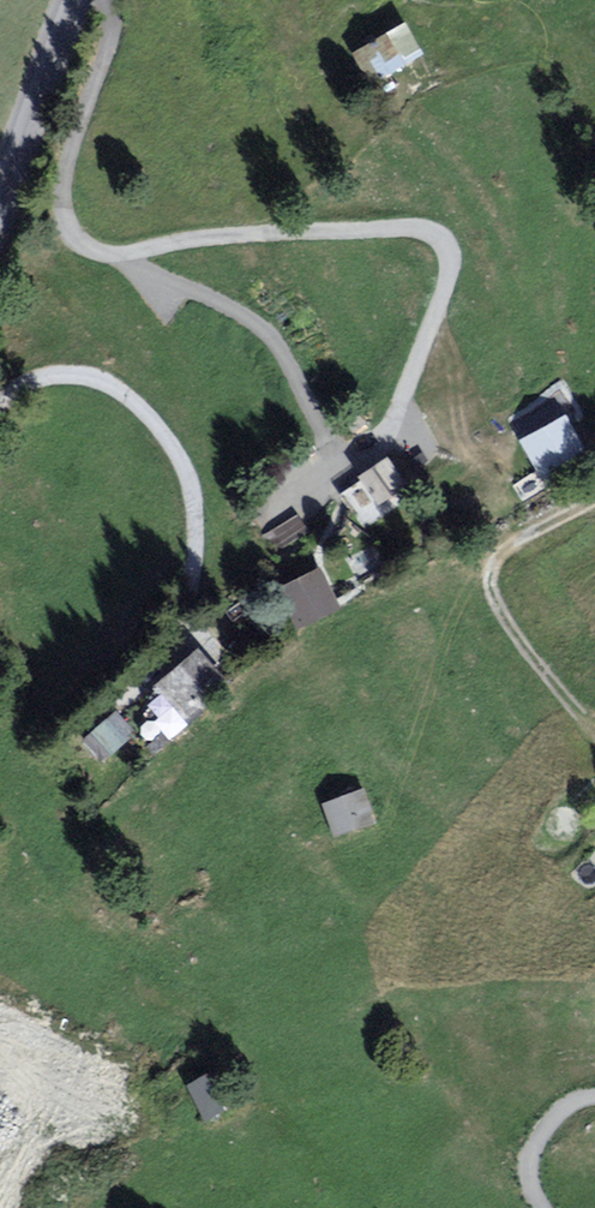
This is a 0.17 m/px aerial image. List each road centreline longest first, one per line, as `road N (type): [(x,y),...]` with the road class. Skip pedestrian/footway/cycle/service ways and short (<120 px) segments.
road 1 (track): [(576,718),(499,607),(494,575),(514,539),(594,498)]
road 2 (tertiary): [(74,0),(0,193)]

